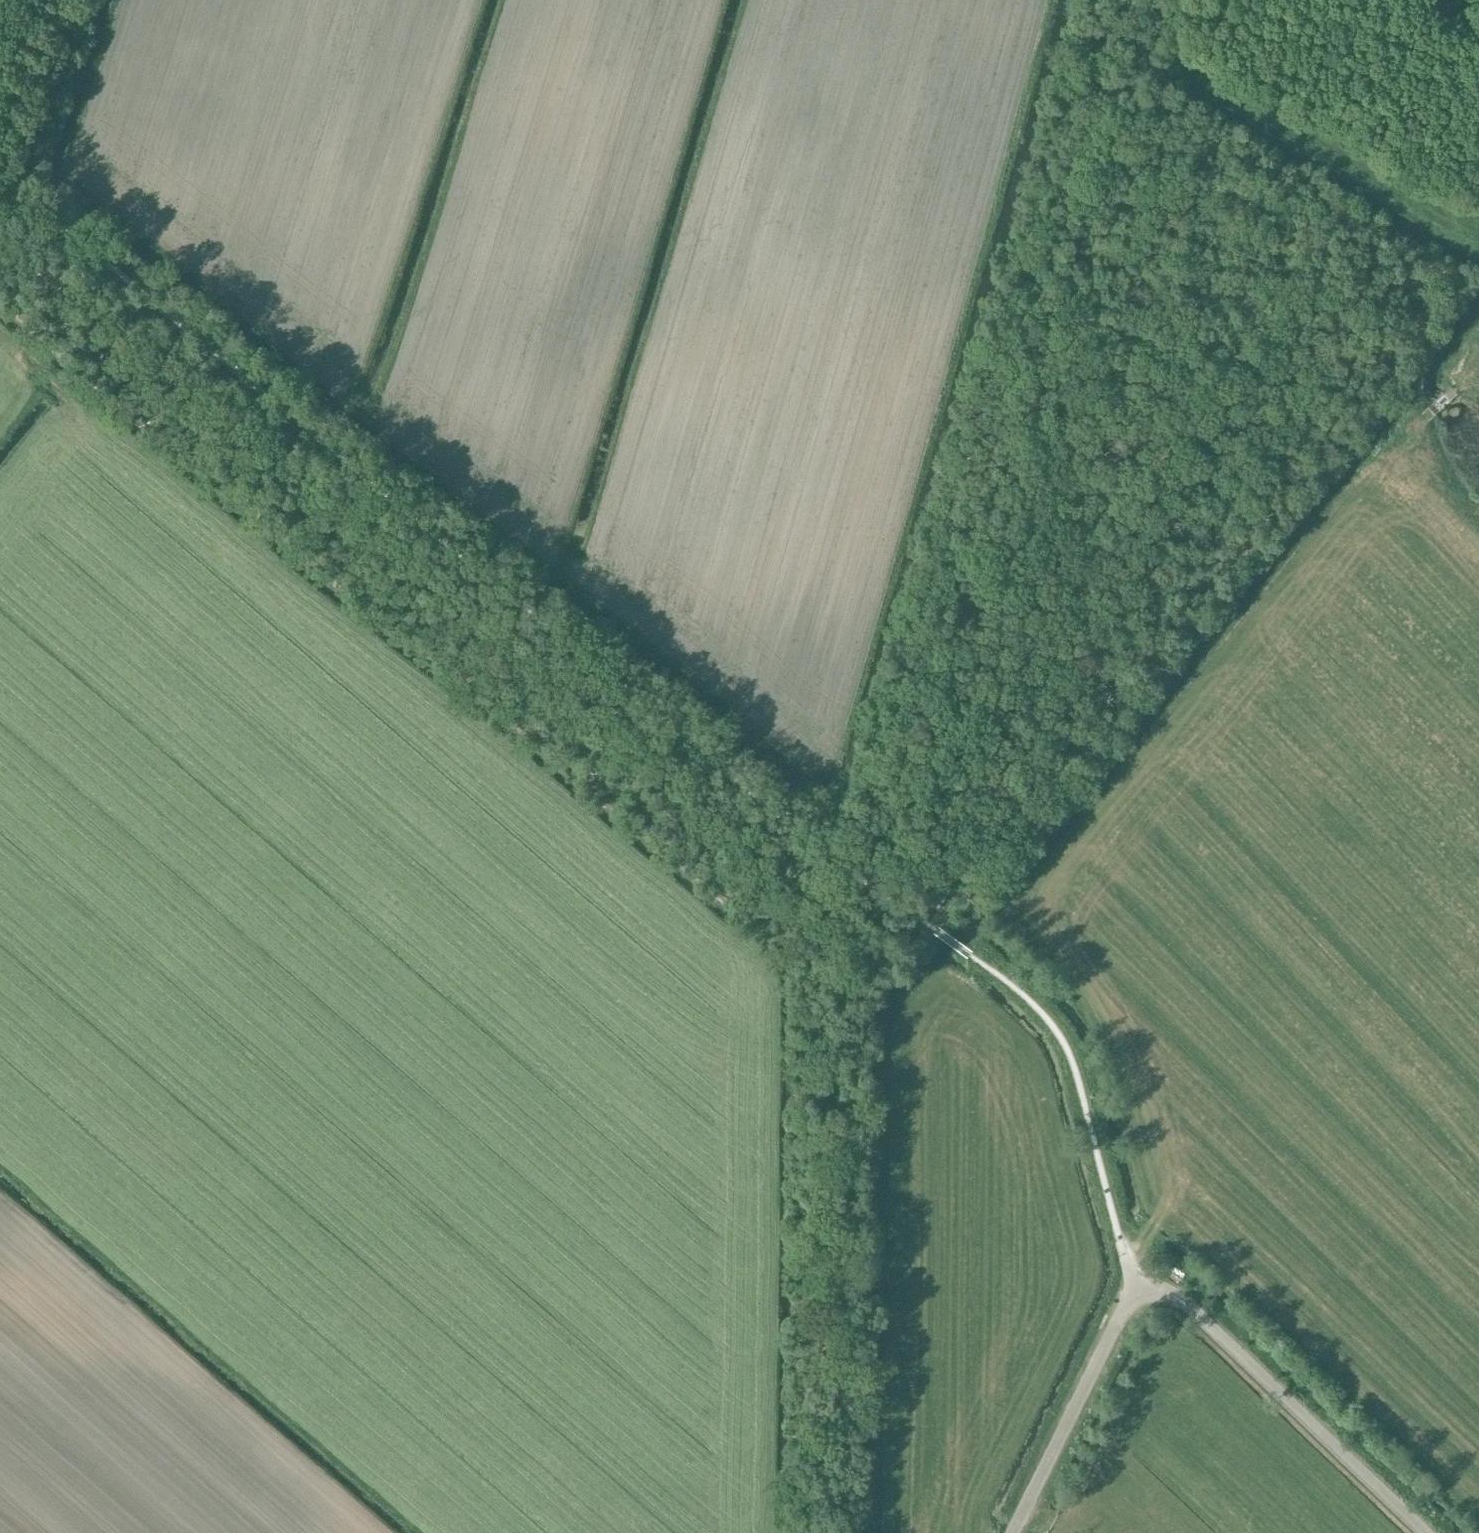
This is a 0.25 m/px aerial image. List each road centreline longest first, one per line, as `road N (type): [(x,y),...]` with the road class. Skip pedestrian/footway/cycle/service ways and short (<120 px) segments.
road 1 (unclassified): [(1422,1532),(1188,1305),(1132,1290)]
road 2 (unclassified): [(1011,1532),(1132,1290)]

